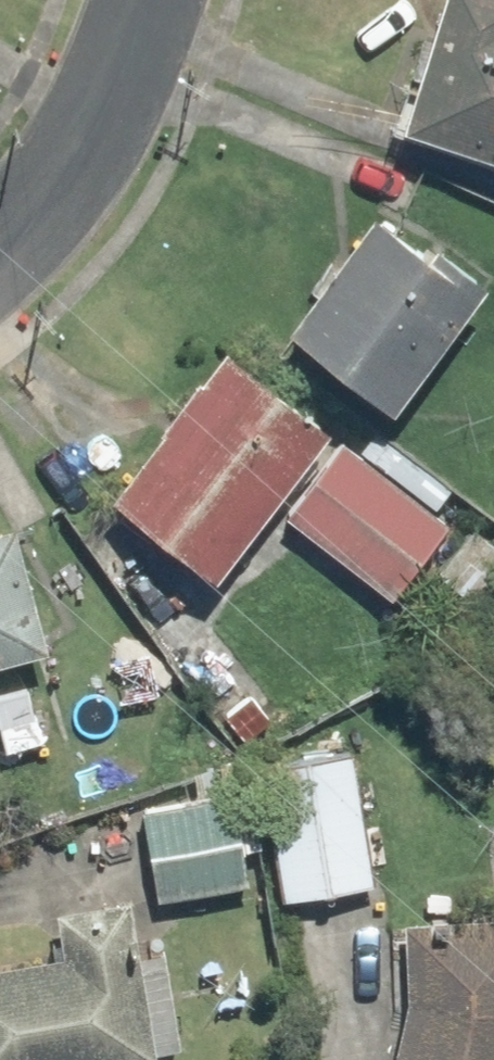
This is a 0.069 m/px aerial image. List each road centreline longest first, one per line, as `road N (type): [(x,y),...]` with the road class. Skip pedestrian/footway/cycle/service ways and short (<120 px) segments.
road 1 (residential): [(0,246),(48,200),(96,112),(137,0)]

